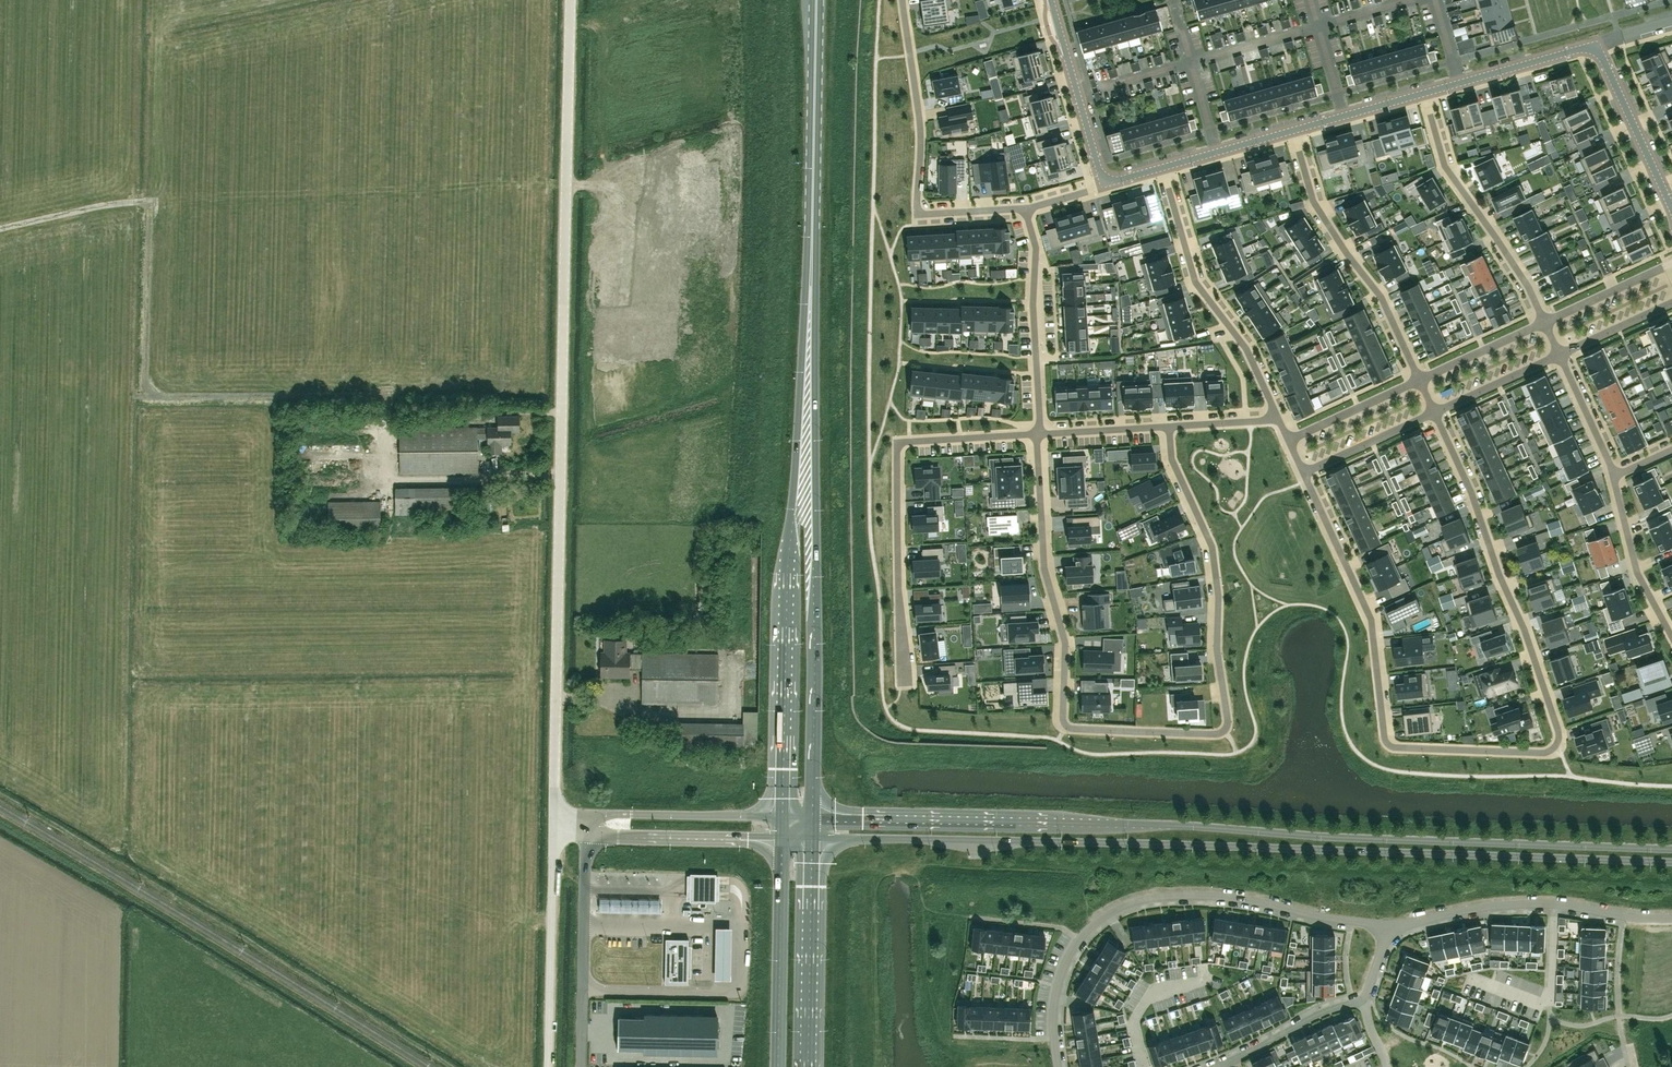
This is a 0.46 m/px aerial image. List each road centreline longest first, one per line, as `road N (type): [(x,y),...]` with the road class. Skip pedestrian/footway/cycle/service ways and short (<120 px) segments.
road 1 (secondary): [(813,837),(1671,862)]
road 2 (secondary): [(1671,848),(814,817)]
road 3 (unclassified): [(553,812),(571,0)]
road 4 (residential): [(1037,434),(1043,566),(1065,642),(1065,724),(1214,734),(1227,717),(1212,547),(1171,459),(1169,426)]
road 5 (residential): [(1435,413),(1525,629),(1558,730),(1554,748),(1388,744),(1371,619),(1348,566)]
road 6 (residential): [(1058,1066),(1054,1020),(1063,969),(1089,929),(1123,906),(1221,897),(1387,924)]
road 7 (primary): [(806,422),(816,0)]
road 8 (primary): [(814,817),(817,553),(806,422)]
road 9 (primary): [(806,422),(789,554),(783,816)]
road 10 (residential): [(903,678),(897,443),(1037,434)]
road 11 (residential): [(1387,924),(1538,903),(1671,918)]
road 12 (residential): [(1293,130),(1313,201),(1381,297),(1420,378)]
road 13 (residential): [(1162,167),(1195,282),(1246,348),(1278,419)]
road 14 (residential): [(1423,93),(1444,164),(1545,320)]
road 15 (unclassified): [(548,1066),(553,835)]
road 16 (unclassified): [(783,816),(553,812)]
road 17 (unclassified): [(553,835),(782,838)]
road 18 (primary): [(811,1066),(813,837)]
road 19 (residential): [(1024,207),(1036,247),(1041,434)]
road 20 (primary): [(782,838),(778,1066)]
road 21 (residential): [(917,214),(920,131),(903,0)]
road 22 (residential): [(1051,0),(1102,184)]
road 23 (residential): [(1423,93),(1598,43)]
road 24 (unclassified): [(1598,43),(1671,208)]
road 25 (residential): [(1671,636),(1637,573),(1614,475)]
road 26 (residential): [(1215,1066),(1363,1000)]
road 27 (residential): [(1216,152),(1174,0)]
road 28 (residential): [(1561,355),(1669,305),(1654,270)]
road 29 (residential): [(1420,378),(1288,439)]
road 30 (residential): [(1305,473),(1435,413)]
road 31 (residential): [(1435,413),(1561,355)]
road 32 (residential): [(1545,320),(1420,378)]
road 33 (residential): [(1614,475),(1561,355)]
road 34 (residential): [(1041,434),(1169,426)]

